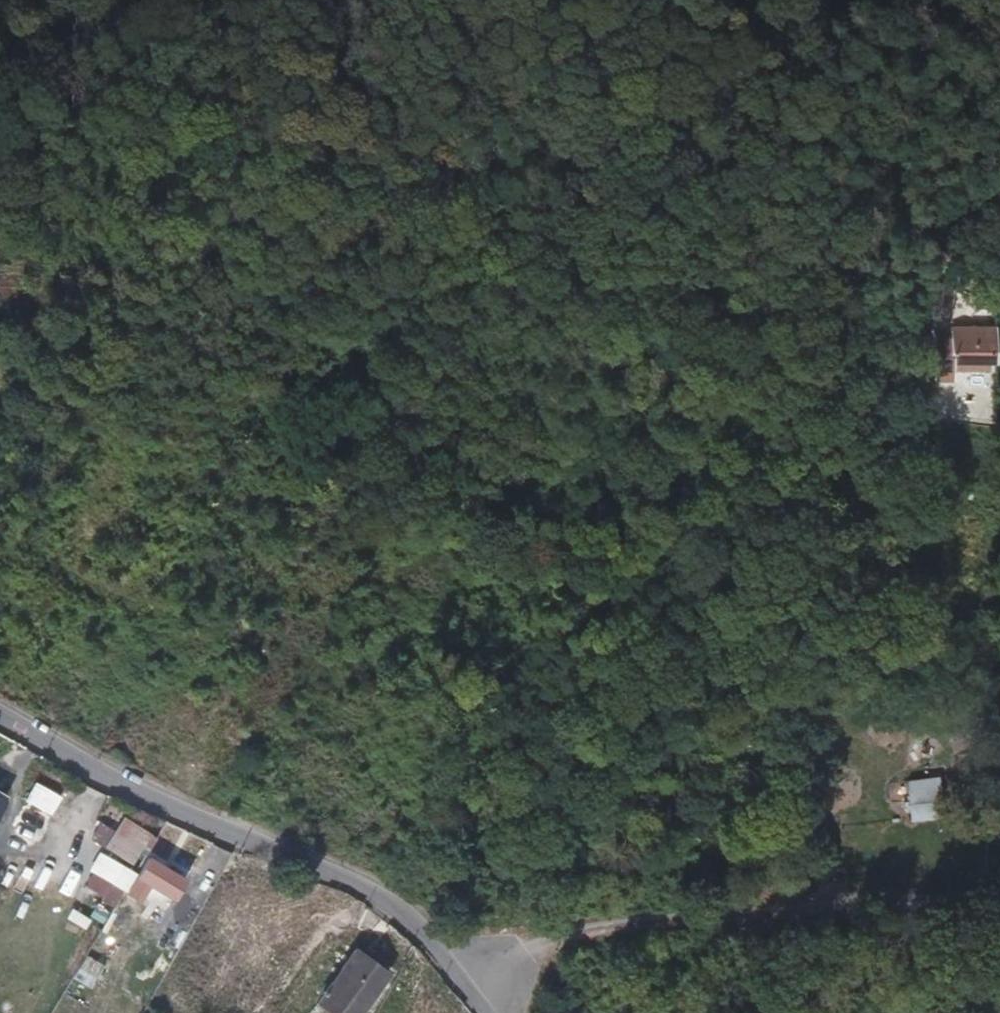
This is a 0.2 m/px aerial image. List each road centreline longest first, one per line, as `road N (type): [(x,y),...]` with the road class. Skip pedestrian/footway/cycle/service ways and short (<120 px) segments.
road 1 (residential): [(485,1012),(424,931),(382,900),(0,719)]

